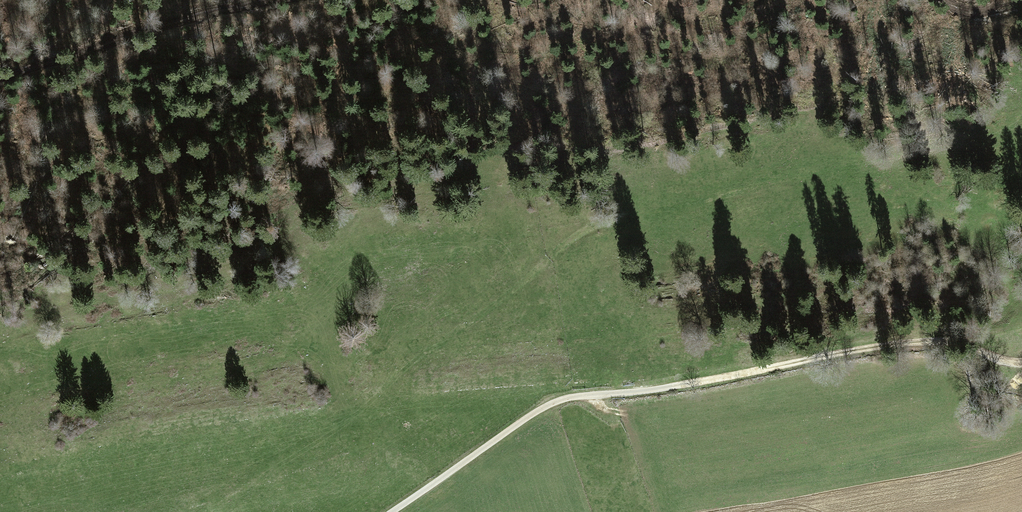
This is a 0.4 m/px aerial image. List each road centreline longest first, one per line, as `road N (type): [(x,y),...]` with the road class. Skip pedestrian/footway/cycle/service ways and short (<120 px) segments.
road 1 (track): [(0,199),(76,184),(482,57),(739,0)]
road 2 (track): [(390,511),(564,400),(935,343),(1021,365)]

